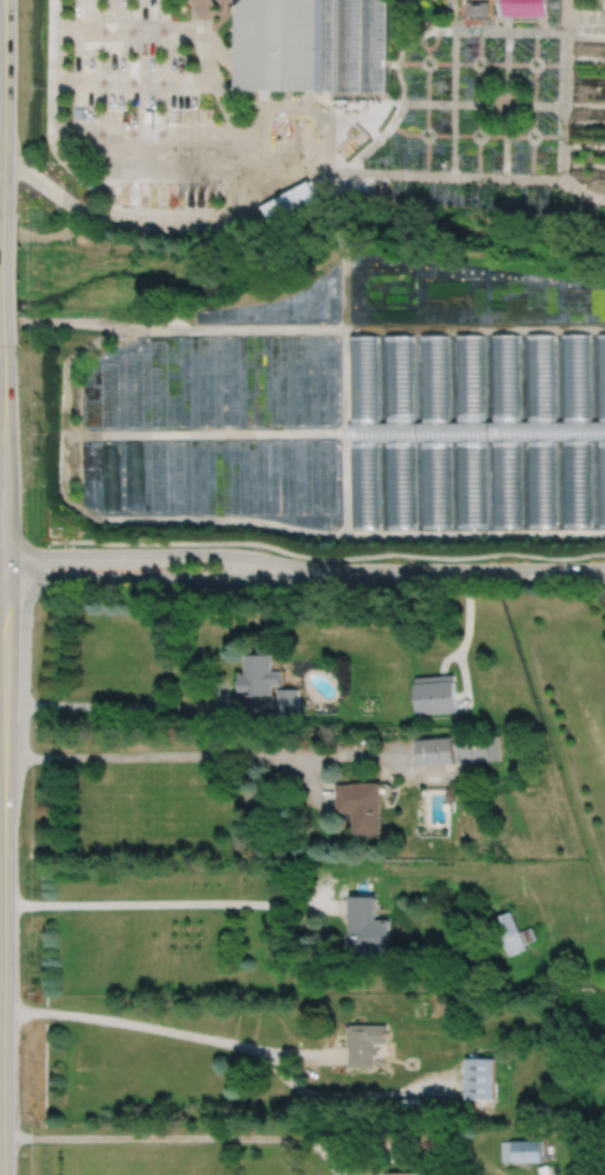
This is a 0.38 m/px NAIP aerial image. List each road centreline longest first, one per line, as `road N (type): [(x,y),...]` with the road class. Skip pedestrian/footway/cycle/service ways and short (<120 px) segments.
road 1 (tertiary): [(5,350),(4,1174)]
road 2 (residential): [(333,571),(228,554),(5,554)]
road 3 (residential): [(5,580),(333,571)]
road 4 (residential): [(333,571),(604,571)]
road 5 (tertiary): [(4,0),(5,212)]
road 6 (tertiary): [(5,212),(5,350)]

